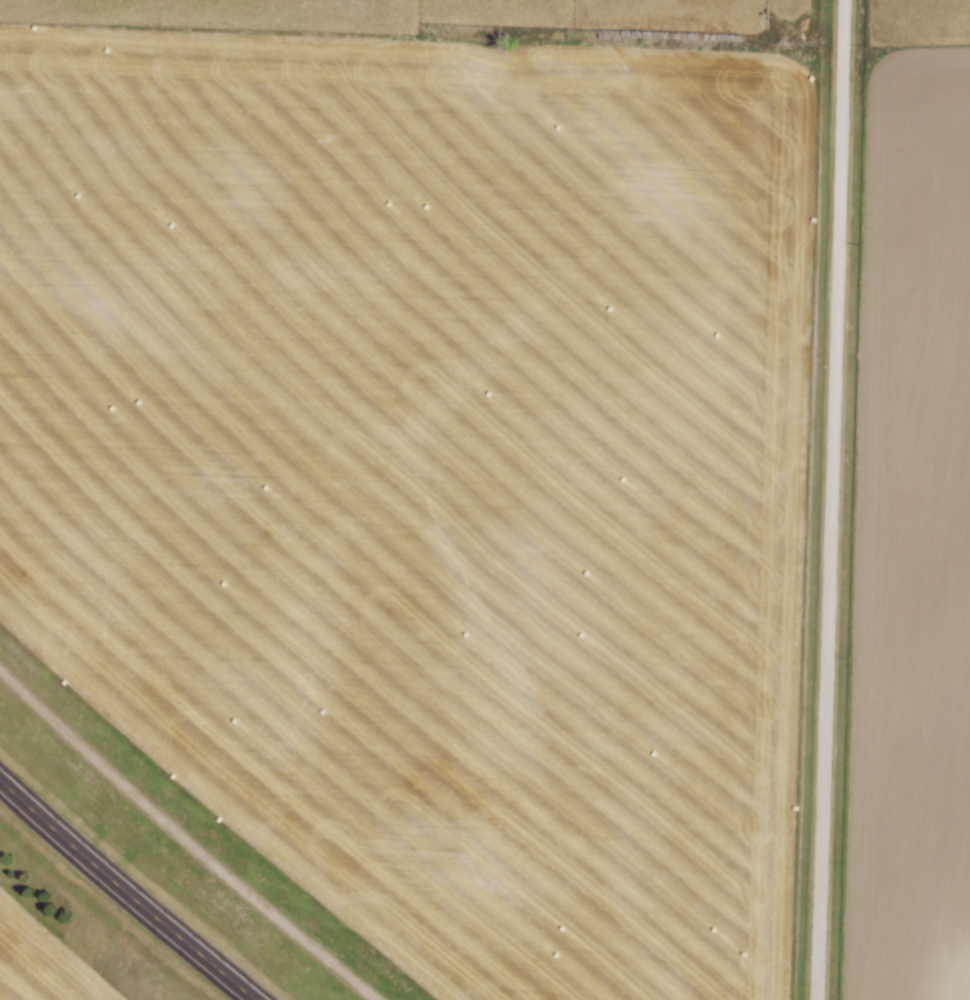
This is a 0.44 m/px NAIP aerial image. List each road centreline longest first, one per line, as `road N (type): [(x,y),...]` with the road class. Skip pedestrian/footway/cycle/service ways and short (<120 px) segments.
road 1 (residential): [(820,999),(847,0)]
road 2 (primary): [(260,999),(0,780)]

